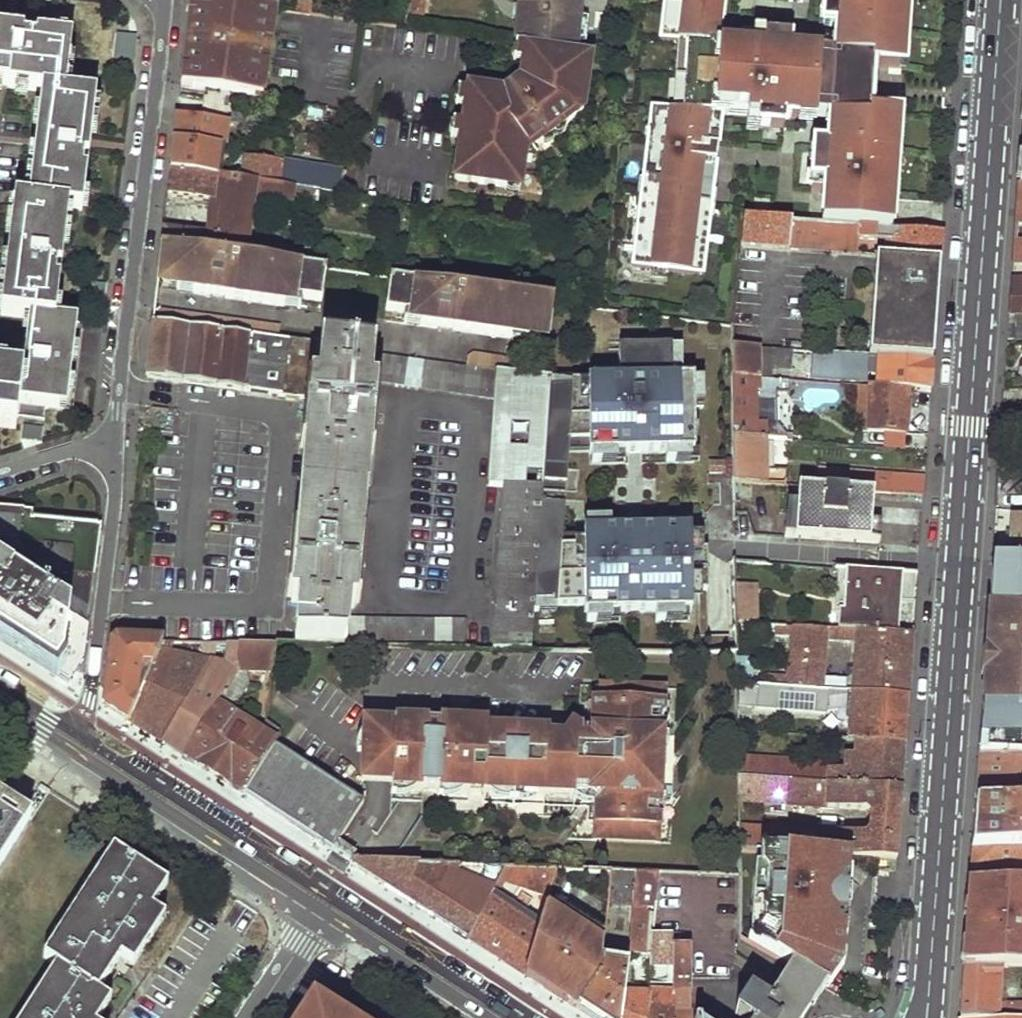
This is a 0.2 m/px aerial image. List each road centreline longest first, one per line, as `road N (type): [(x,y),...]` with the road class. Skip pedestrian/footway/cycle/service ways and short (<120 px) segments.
road 1 (residential): [(1000,0),(926,1017)]
road 2 (residential): [(164,0),(113,448)]
road 3 (secondary): [(326,903),(71,743)]
road 4 (residential): [(113,448),(88,702),(71,743)]
road 5 (secondary): [(500,1017),(326,903)]
road 6 (residential): [(249,1017),(326,903)]

